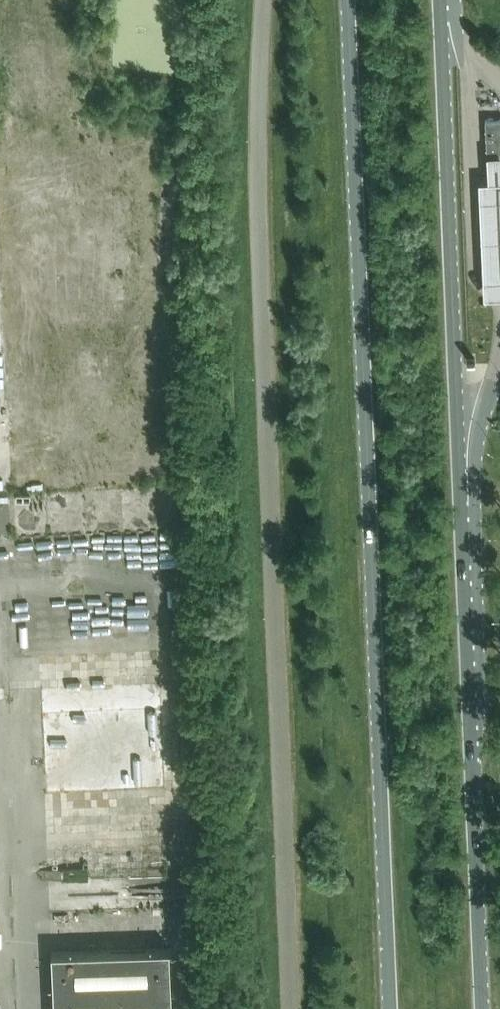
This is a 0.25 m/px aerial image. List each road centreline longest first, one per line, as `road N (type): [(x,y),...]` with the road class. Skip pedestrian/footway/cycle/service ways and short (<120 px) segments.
road 1 (primary): [(347,0),(397,1008)]
road 2 (primary): [(483,1008),(440,0)]

